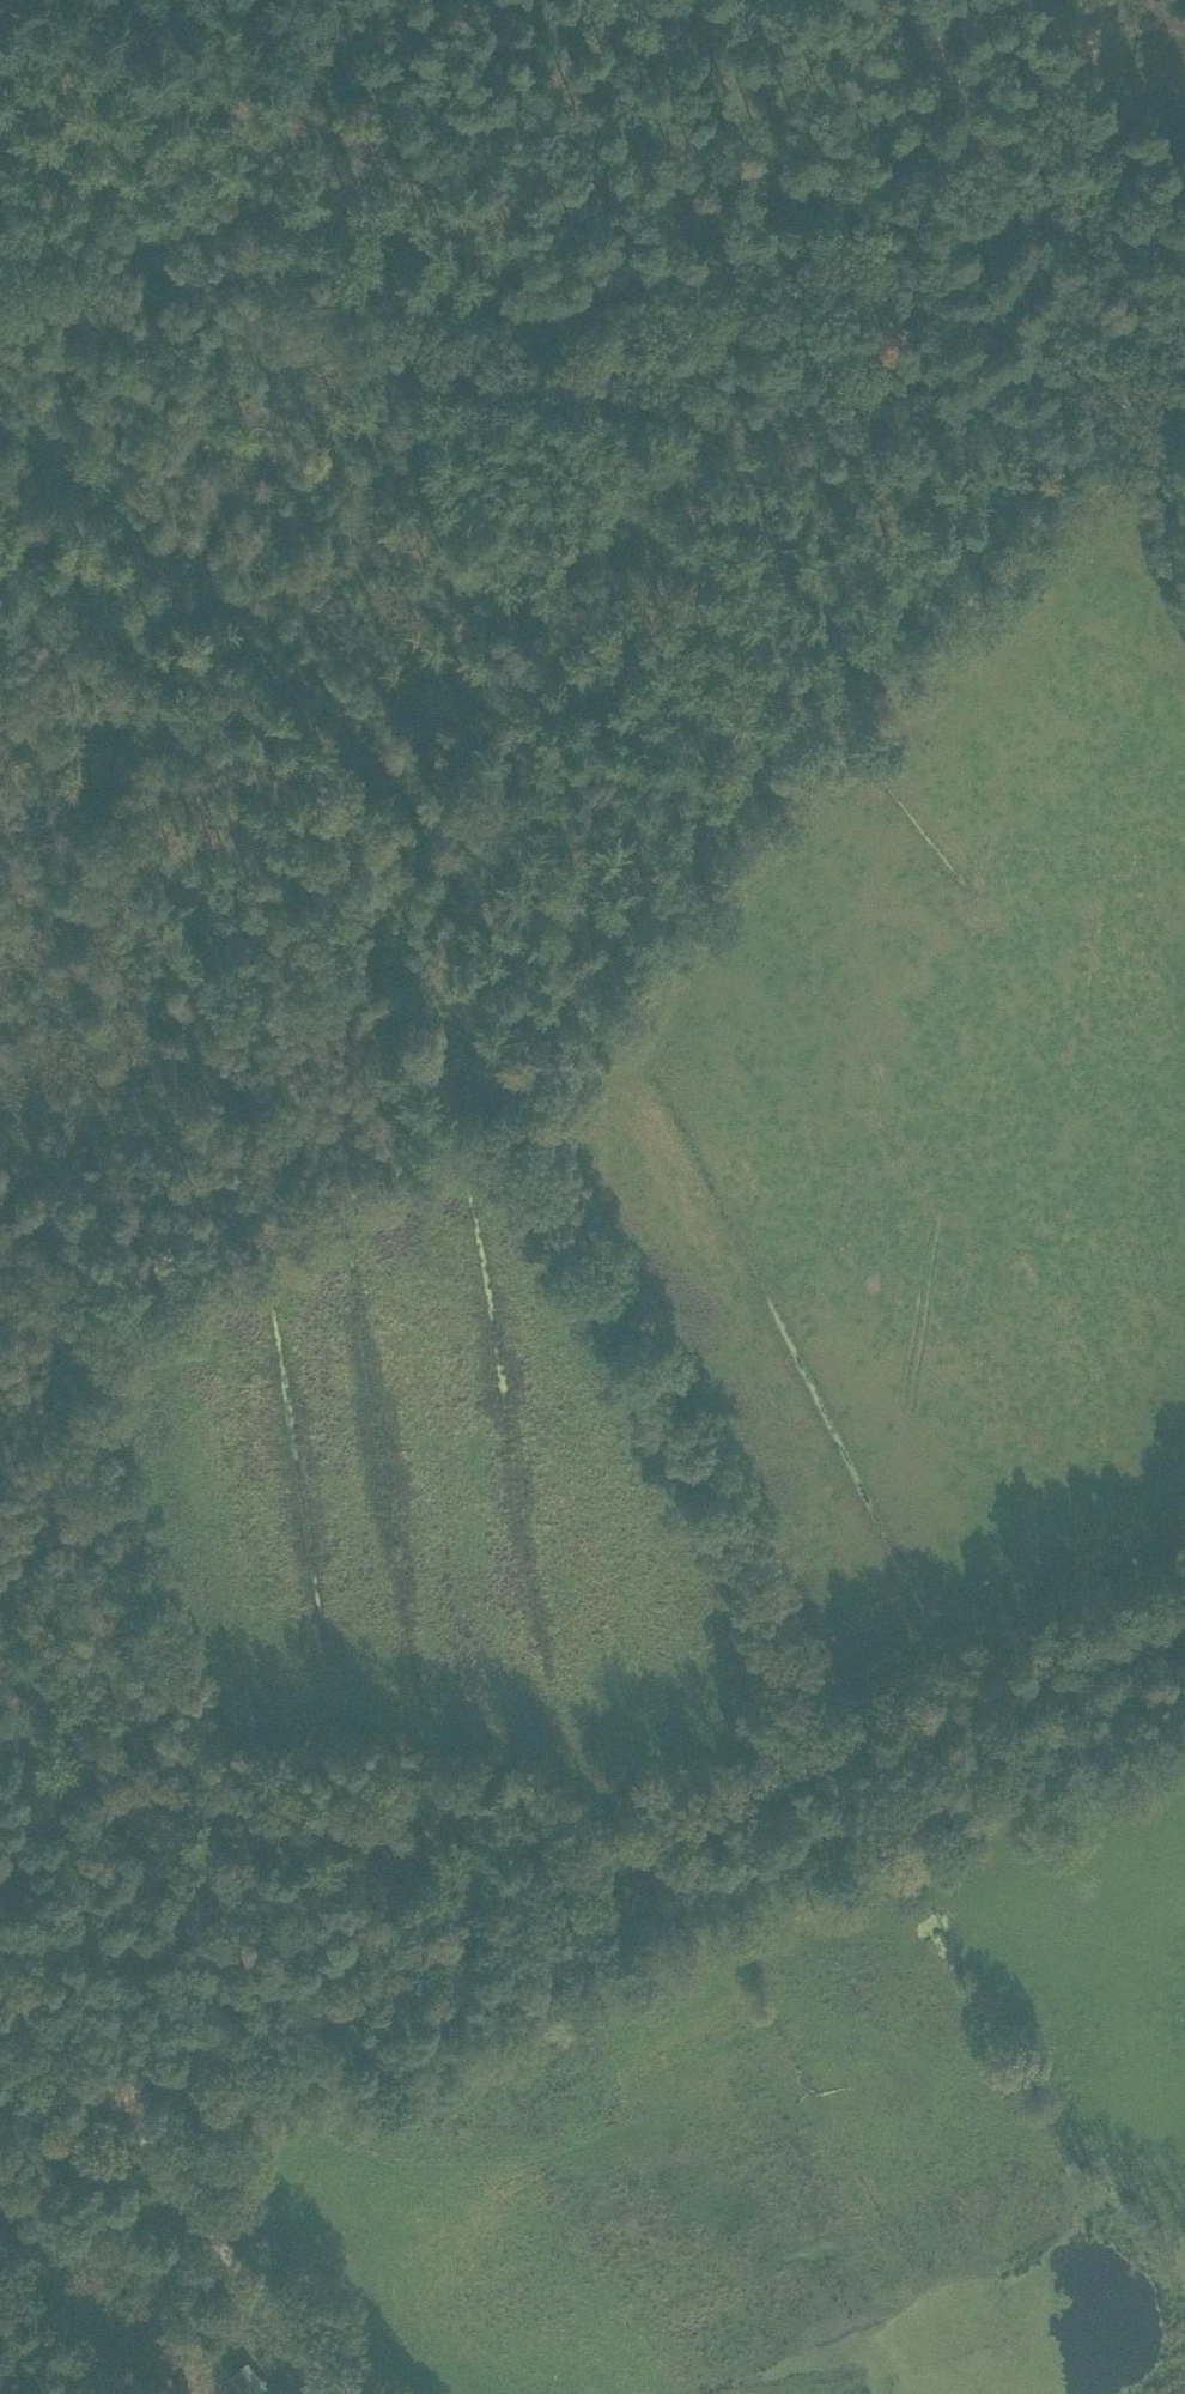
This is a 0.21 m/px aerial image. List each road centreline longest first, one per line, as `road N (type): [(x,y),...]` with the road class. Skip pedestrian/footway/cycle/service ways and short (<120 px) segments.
road 1 (track): [(111,2108),(829,1755),(1184,1624)]
road 2 (track): [(965,127),(515,345),(0,260)]
road 3 (track): [(1184,416),(1124,443),(929,455),(448,365),(248,354),(247,307)]
road 4 (track): [(1184,567),(965,127)]
road 5 (track): [(329,2393),(111,2108)]
road 6 (track): [(965,127),(1050,70),(1112,0)]
road 7 (track): [(111,2108),(0,1975)]
road 8 (track): [(907,0),(965,127)]
road 9 (track): [(111,2108),(0,2161)]

